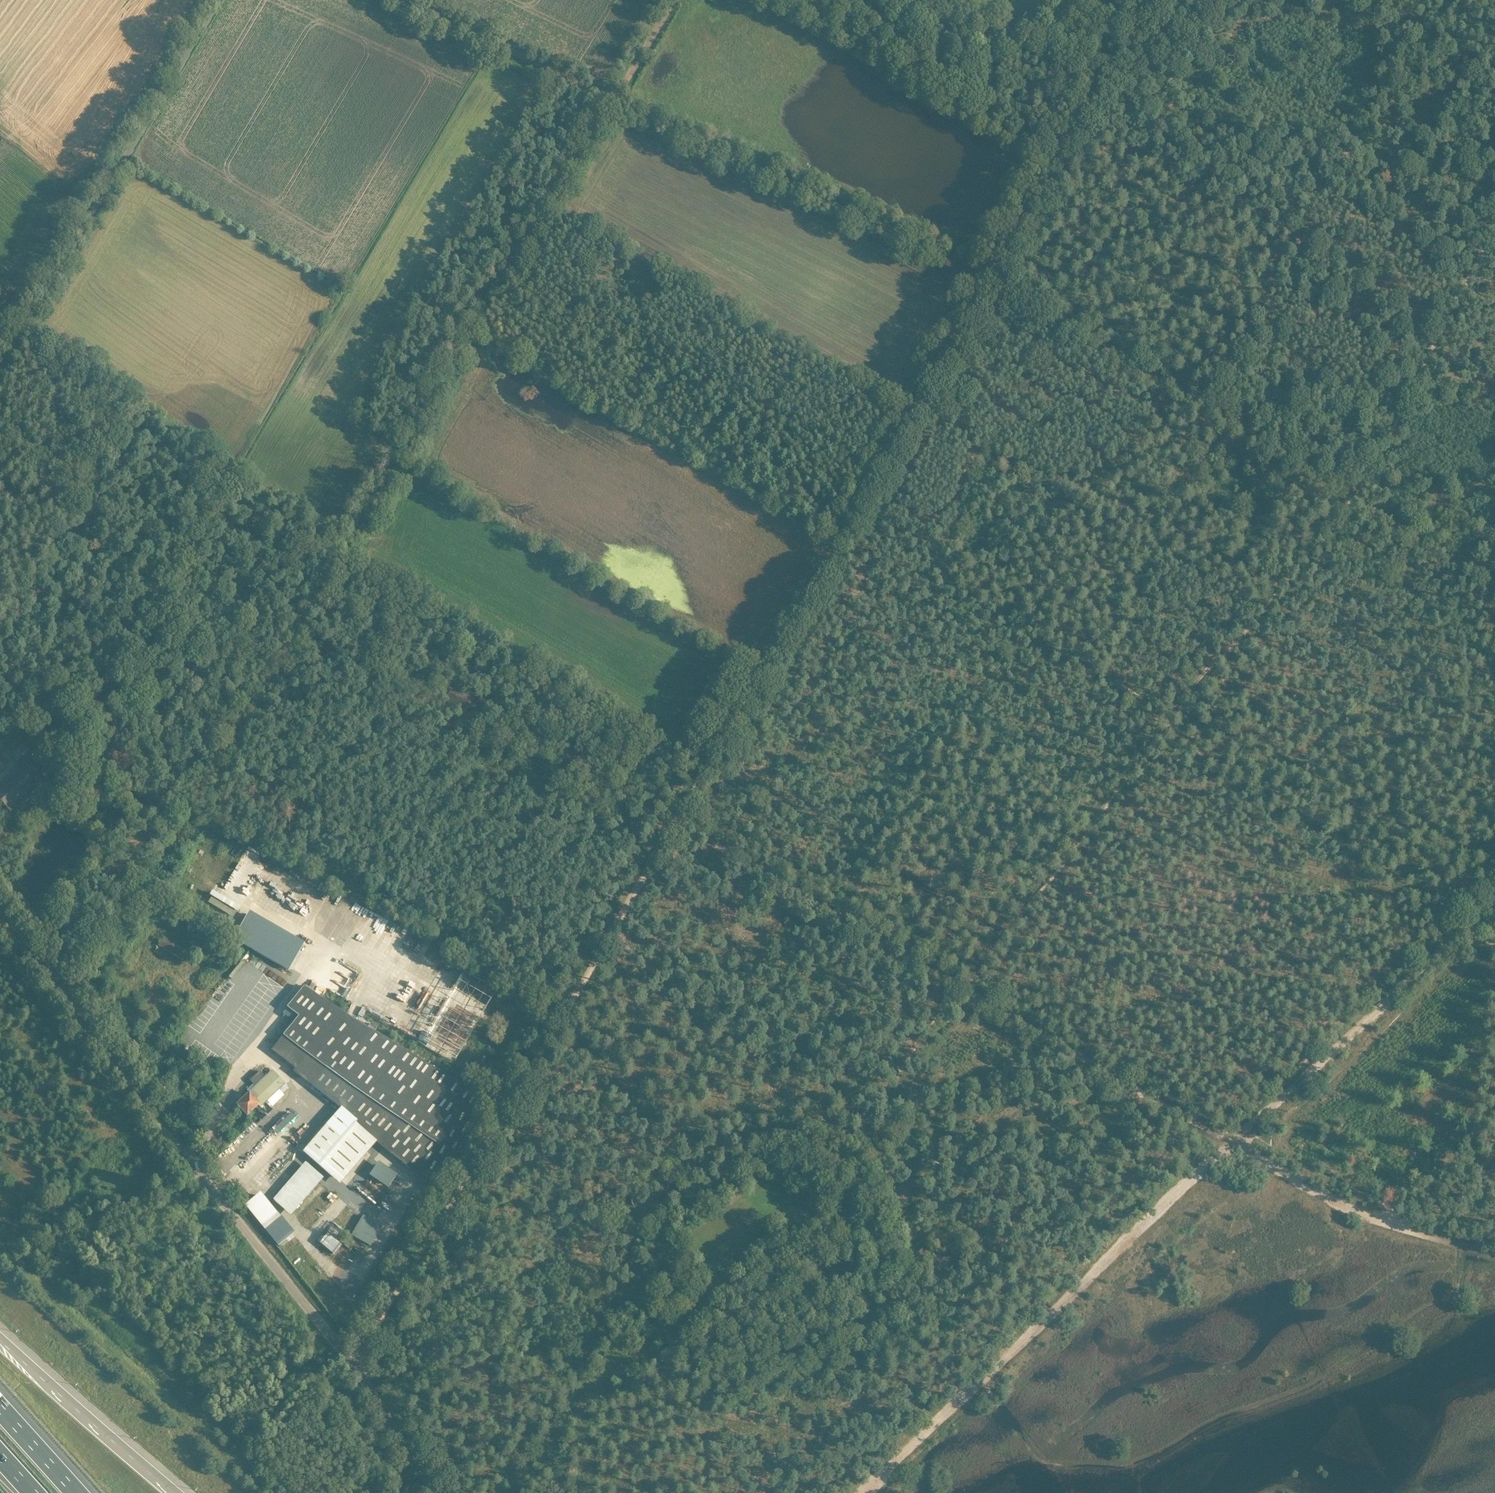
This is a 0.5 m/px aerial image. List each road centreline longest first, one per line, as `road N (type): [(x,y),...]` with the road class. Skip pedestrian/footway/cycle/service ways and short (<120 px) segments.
road 1 (unclassified): [(437,1492),(377,1396),(0,916)]
road 2 (track): [(676,824),(957,993),(1233,1145)]
road 3 (track): [(1494,585),(987,282)]
road 4 (track): [(383,1304),(676,824)]
road 5 (track): [(987,282),(614,105)]
road 6 (track): [(676,824),(859,504)]
road 7 (track): [(1233,1145),(981,1378)]
road 8 (track): [(1474,922),(1233,1145)]
road 9 (track): [(987,282),(1153,0)]
road 10 (track): [(1233,1145),(1369,1219),(1486,1253)]
road 11 (track): [(987,282),(859,504)]
road 12 (motorway): [(177,1492),(0,1337)]
road 13 (track): [(981,1378),(859,1492)]

